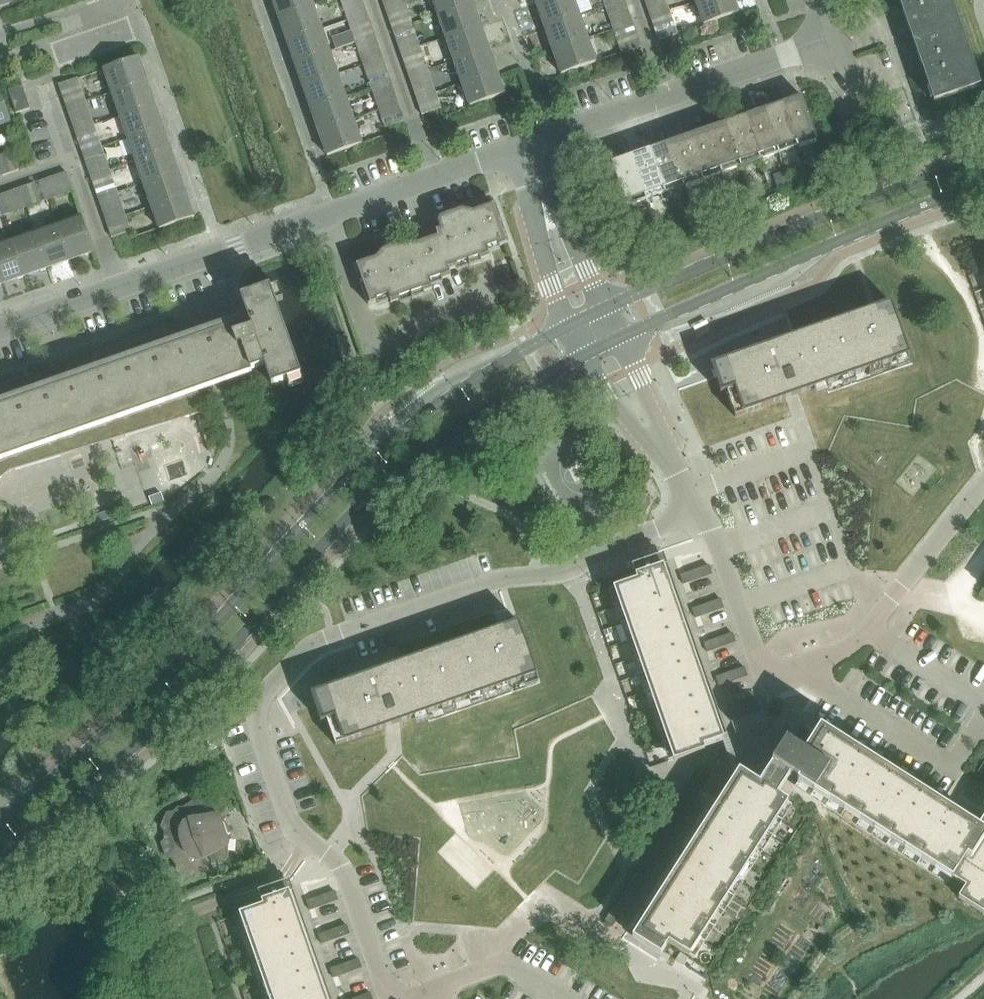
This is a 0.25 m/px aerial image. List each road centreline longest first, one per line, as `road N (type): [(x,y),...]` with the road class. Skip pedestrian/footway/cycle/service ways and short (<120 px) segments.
road 1 (residential): [(305,836),(291,826),(258,723),(260,704),(297,660),(322,643),(492,581),(572,569),(701,513),(601,345)]
road 2 (tertiary): [(0,852),(108,771),(394,478),(445,437),(601,345)]
road 3 (tertiary): [(588,318),(484,374),(364,466),(162,681),(0,817)]
road 4 (residential): [(0,329),(523,147)]
road 5 (tertiary): [(983,160),(841,210),(588,318)]
road 6 (tertiary): [(601,345),(983,184)]
road 7 (residential): [(523,147),(835,38)]
road 8 (residential): [(393,998),(344,868),(305,836)]
road 9 (residential): [(588,318),(523,147)]

